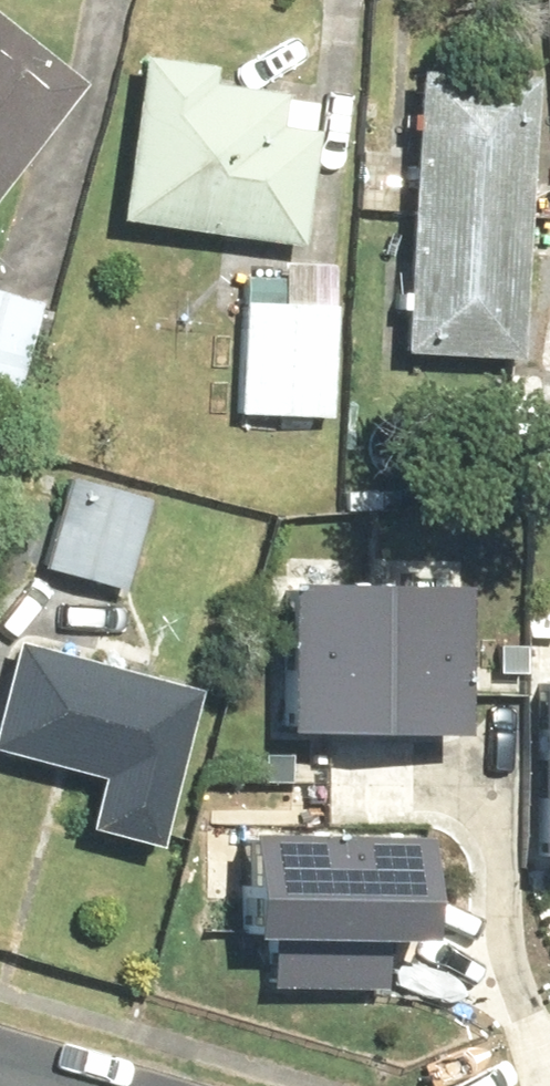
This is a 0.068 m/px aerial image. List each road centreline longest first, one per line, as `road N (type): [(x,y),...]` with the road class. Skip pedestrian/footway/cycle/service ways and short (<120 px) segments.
road 1 (residential): [(118,1085),(0,1052)]

